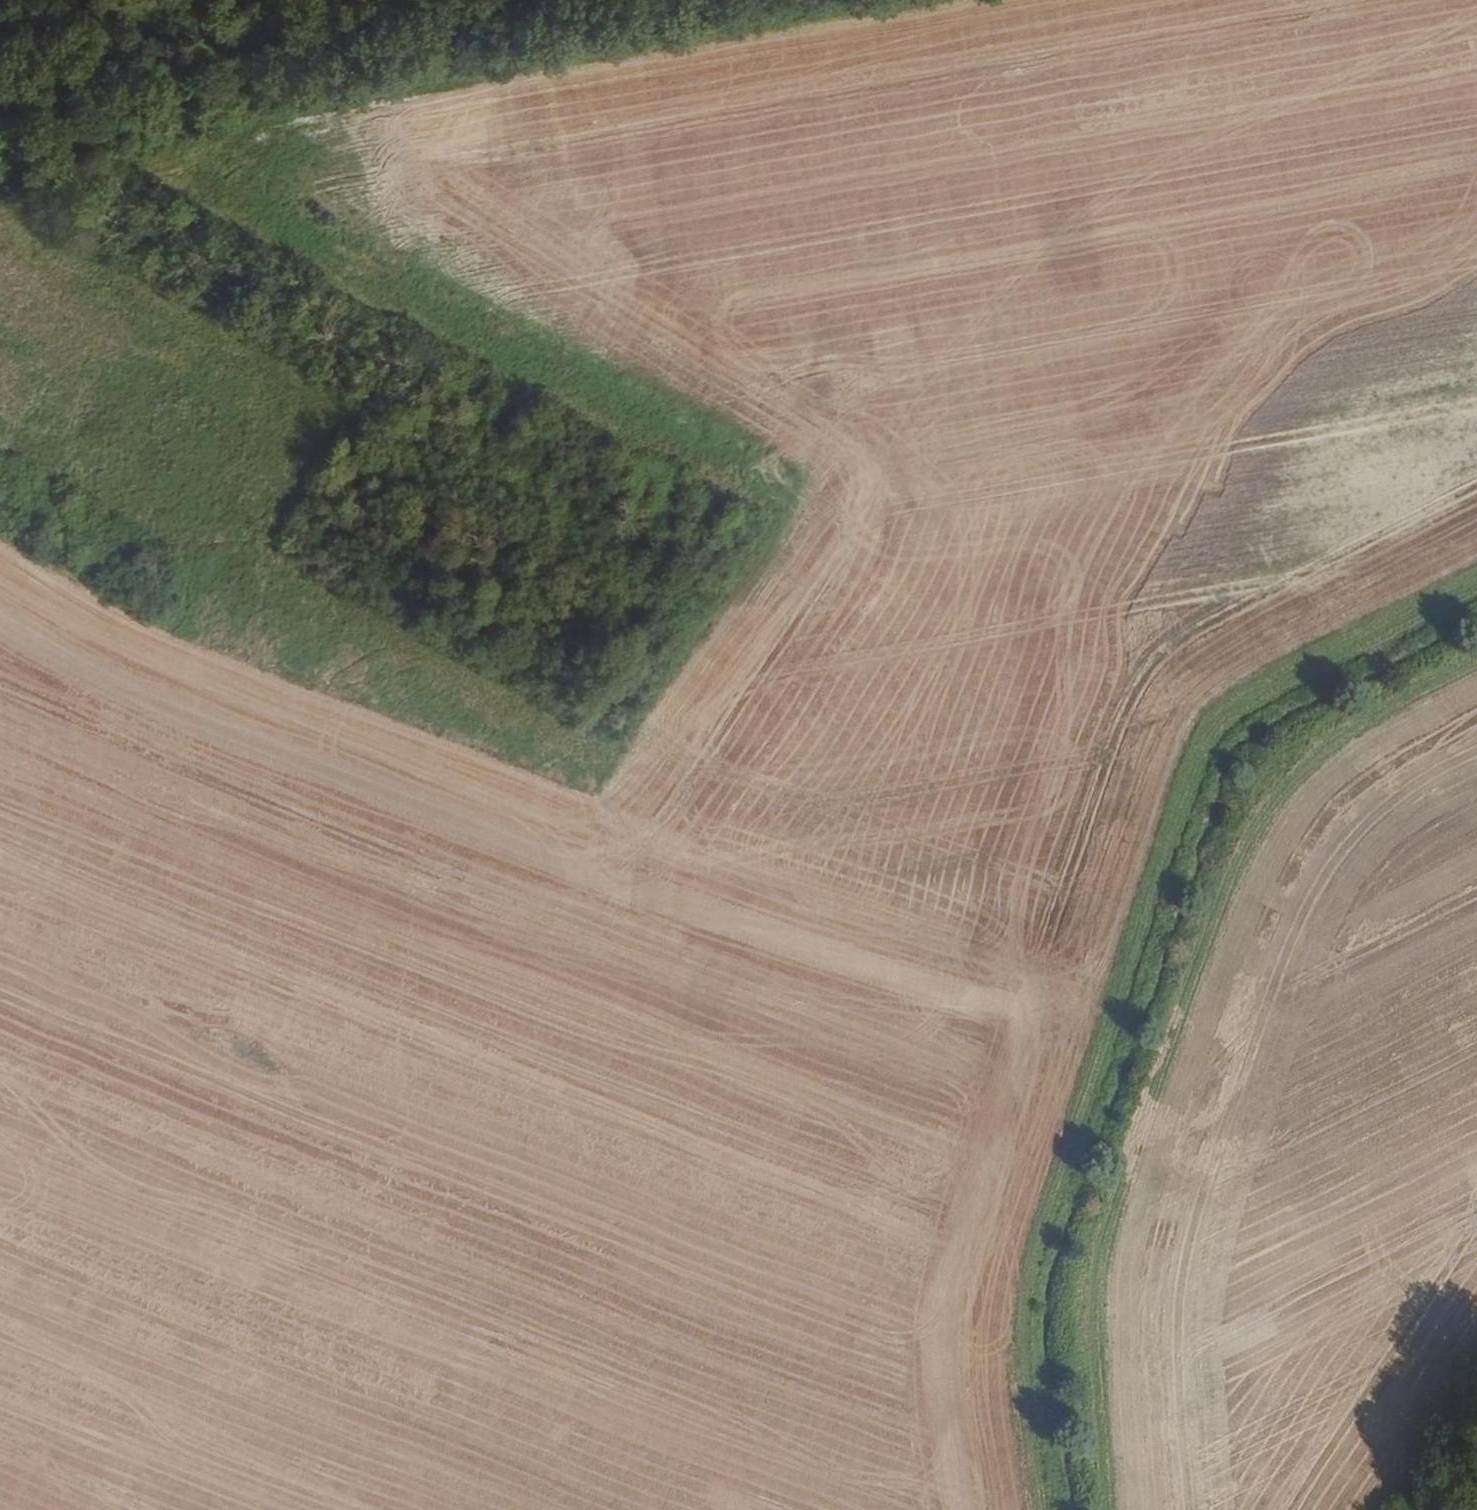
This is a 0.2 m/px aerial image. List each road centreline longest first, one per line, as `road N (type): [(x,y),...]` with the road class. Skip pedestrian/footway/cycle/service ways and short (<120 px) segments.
road 1 (track): [(195,0),(0,34)]

